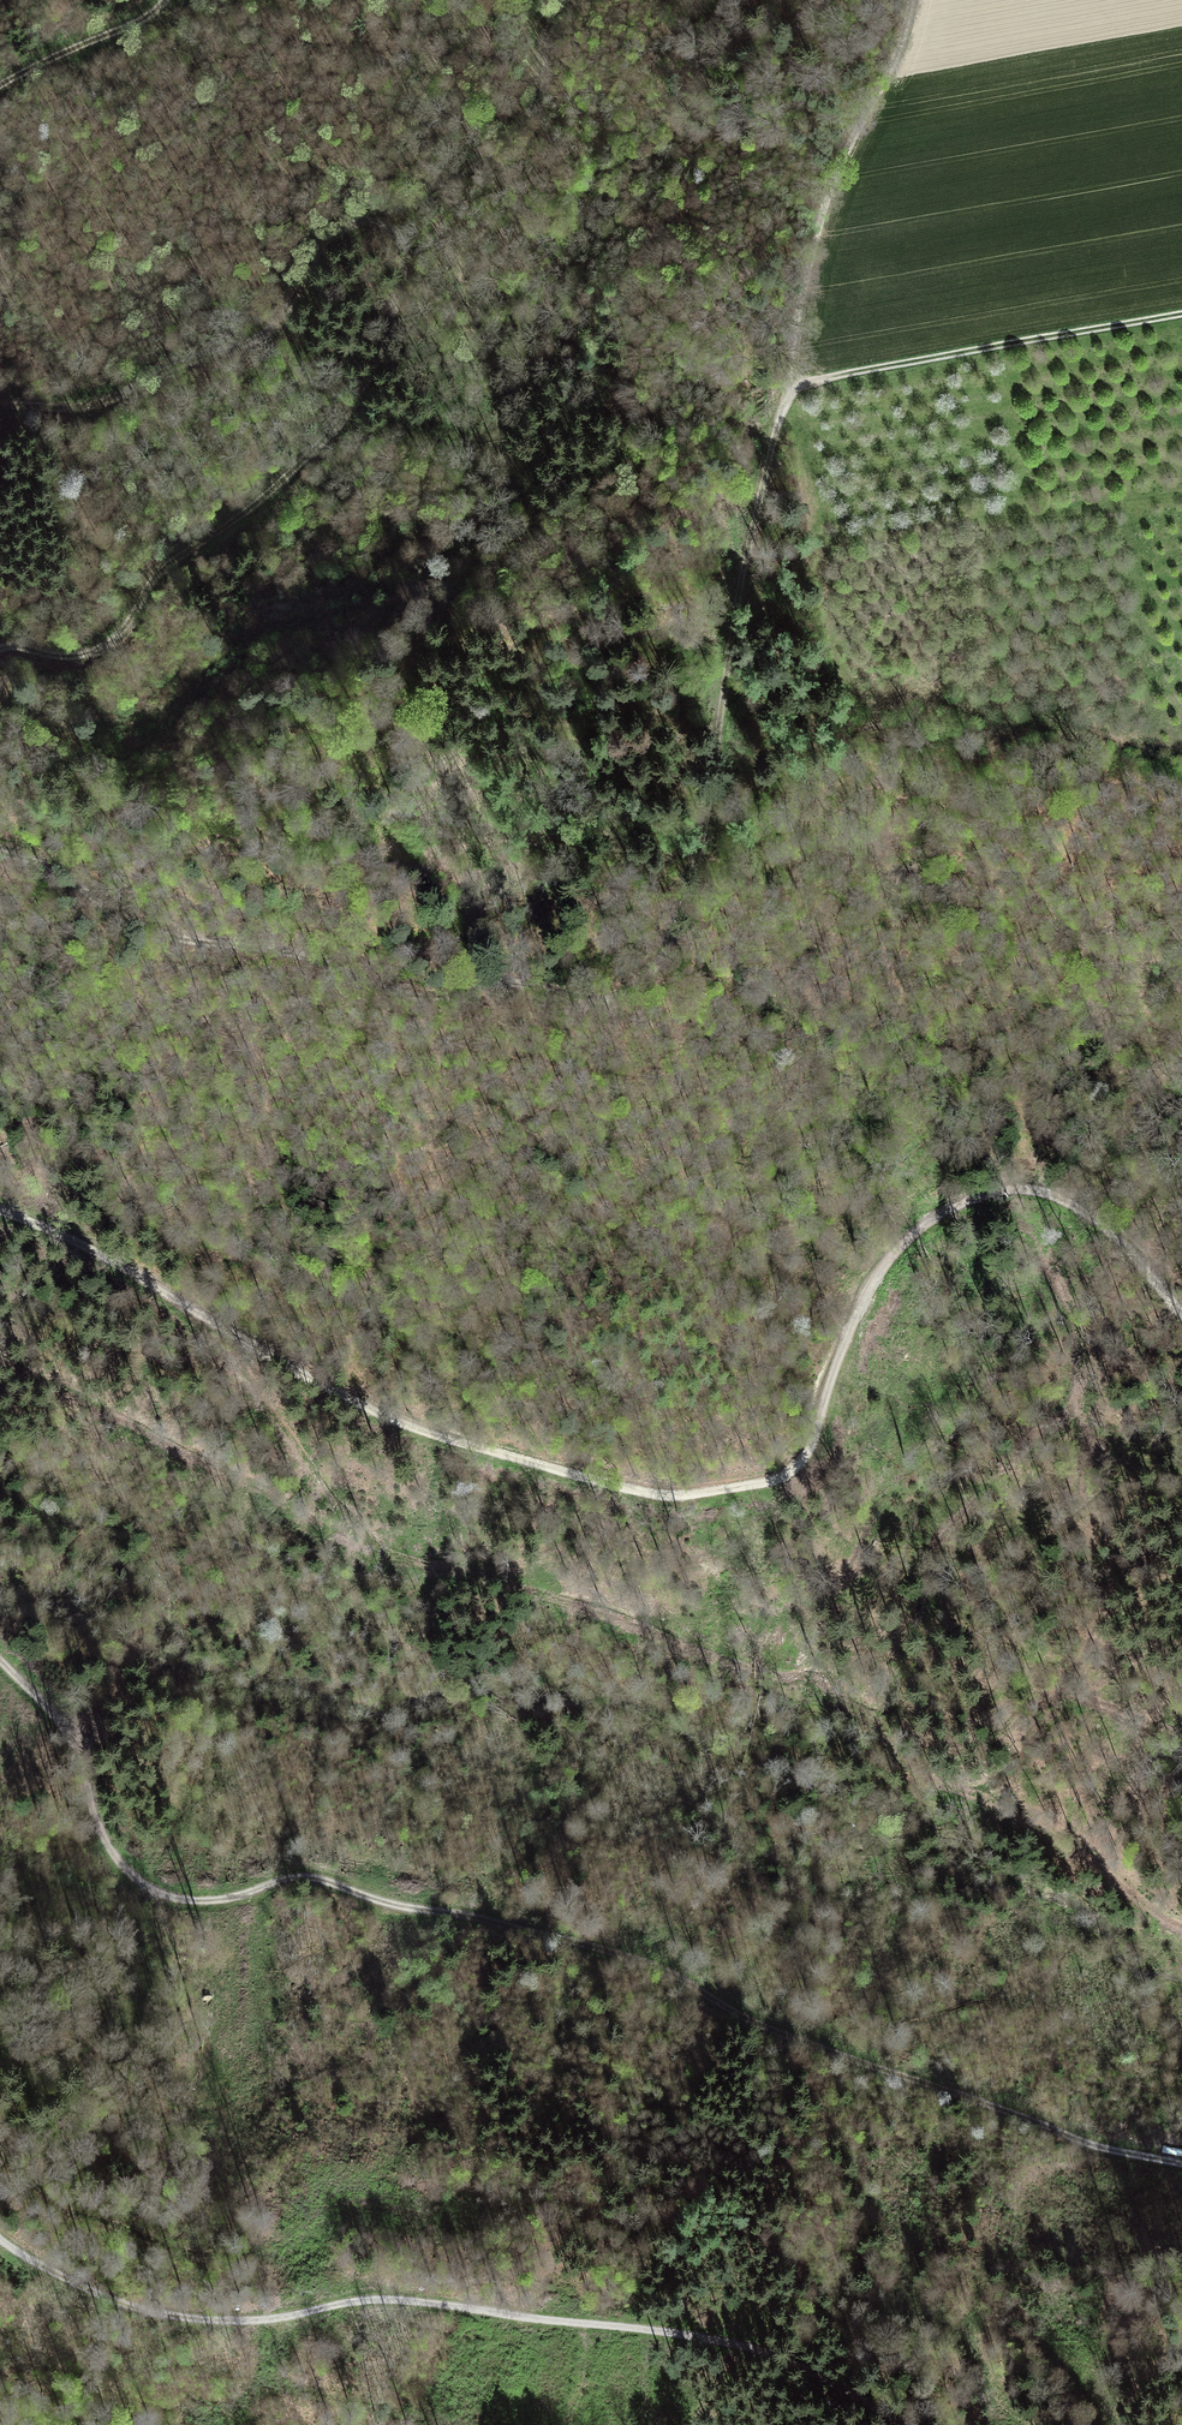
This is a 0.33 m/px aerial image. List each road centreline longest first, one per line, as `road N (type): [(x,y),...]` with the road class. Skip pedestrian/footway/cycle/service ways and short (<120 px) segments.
road 1 (track): [(0,854),(52,867),(148,931),(273,948),(416,997),(507,983),(580,1000),(612,999),(635,988),(675,926),(707,817),(738,603),(788,387),(1181,313)]
road 2 (track): [(1181,1307),(1122,1241),(1059,1198),(1013,1187),(974,1196),(926,1220),(878,1275),(799,1464),(763,1482),(663,1494),(424,1432),(80,1244),(0,1212)]
road 3 (track): [(1181,2167),(1099,2146),(769,2027),(679,1975),(592,1946),(387,1902),(311,1876),(210,1900),(156,1892),(107,1843),(70,1735),(0,1658)]
road 4 (track): [(0,403),(91,404),(248,342),(283,314),(338,225),(376,219),(394,223),(401,234),(405,266),(384,342),(360,397),(326,442),(239,520),(158,573),(124,630),(101,648),(62,659),(0,647)]
road 5 (track): [(0,707),(33,705),(100,727),(155,718),(249,637),(346,598),(413,534),(509,531),(578,495),(628,422),(643,259),(676,161),(670,101)]
road 6 (track): [(900,2424),(785,2360),(737,2344),(403,2300),(259,2320),(196,2318),(75,2284),(0,2241)]
road 7 (track): [(788,387),(822,216),(895,62),(912,0)]
road 8 (track): [(394,223),(528,117),(540,90),(547,29),(574,0)]
road 9 (track): [(266,1495),(0,1358)]
road 10 (track): [(166,0),(147,17),(0,84)]

